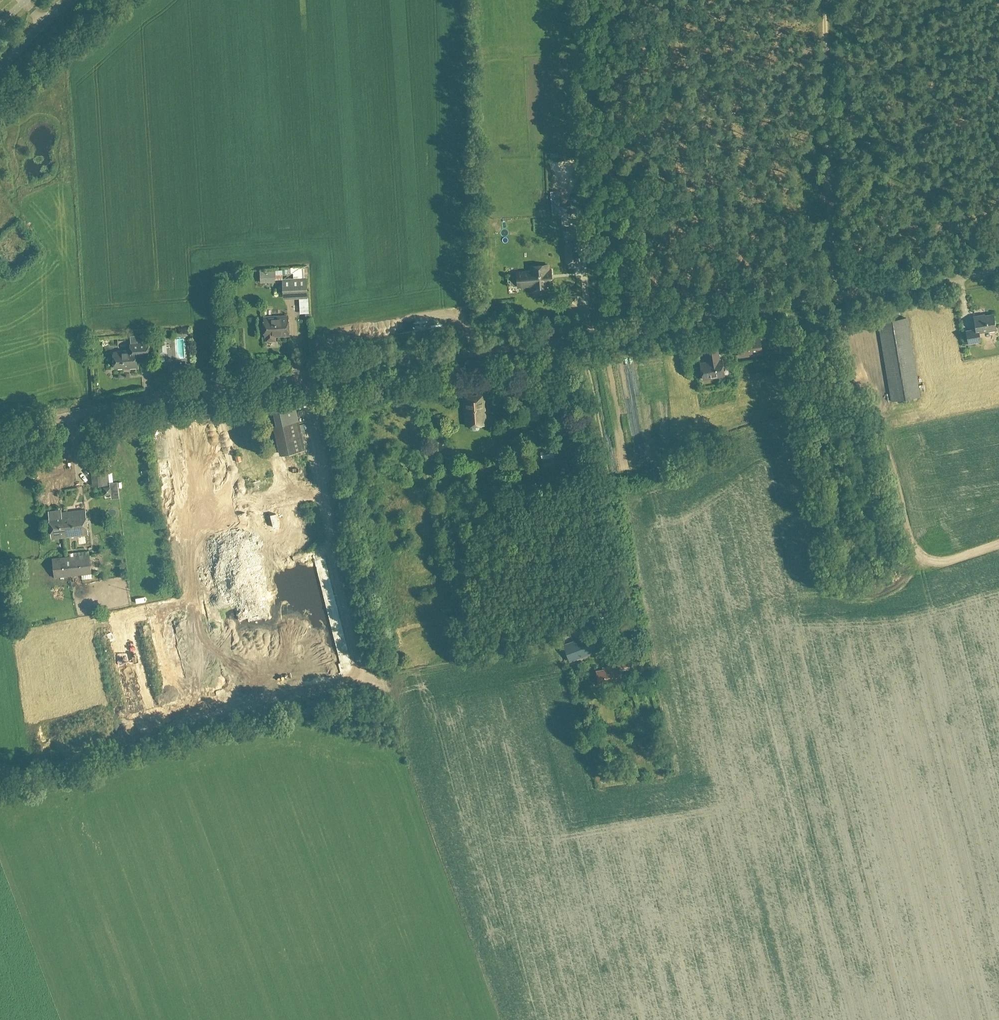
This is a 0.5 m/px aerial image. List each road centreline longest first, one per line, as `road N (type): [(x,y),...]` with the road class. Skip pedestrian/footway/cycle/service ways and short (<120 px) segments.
road 1 (unclassified): [(0,428),(820,300)]
road 2 (unclassified): [(820,300),(841,376),(872,404),(912,555),(939,564),(998,544)]
road 3 (track): [(834,298),(826,0)]
road 4 (unclassified): [(820,300),(998,271)]

